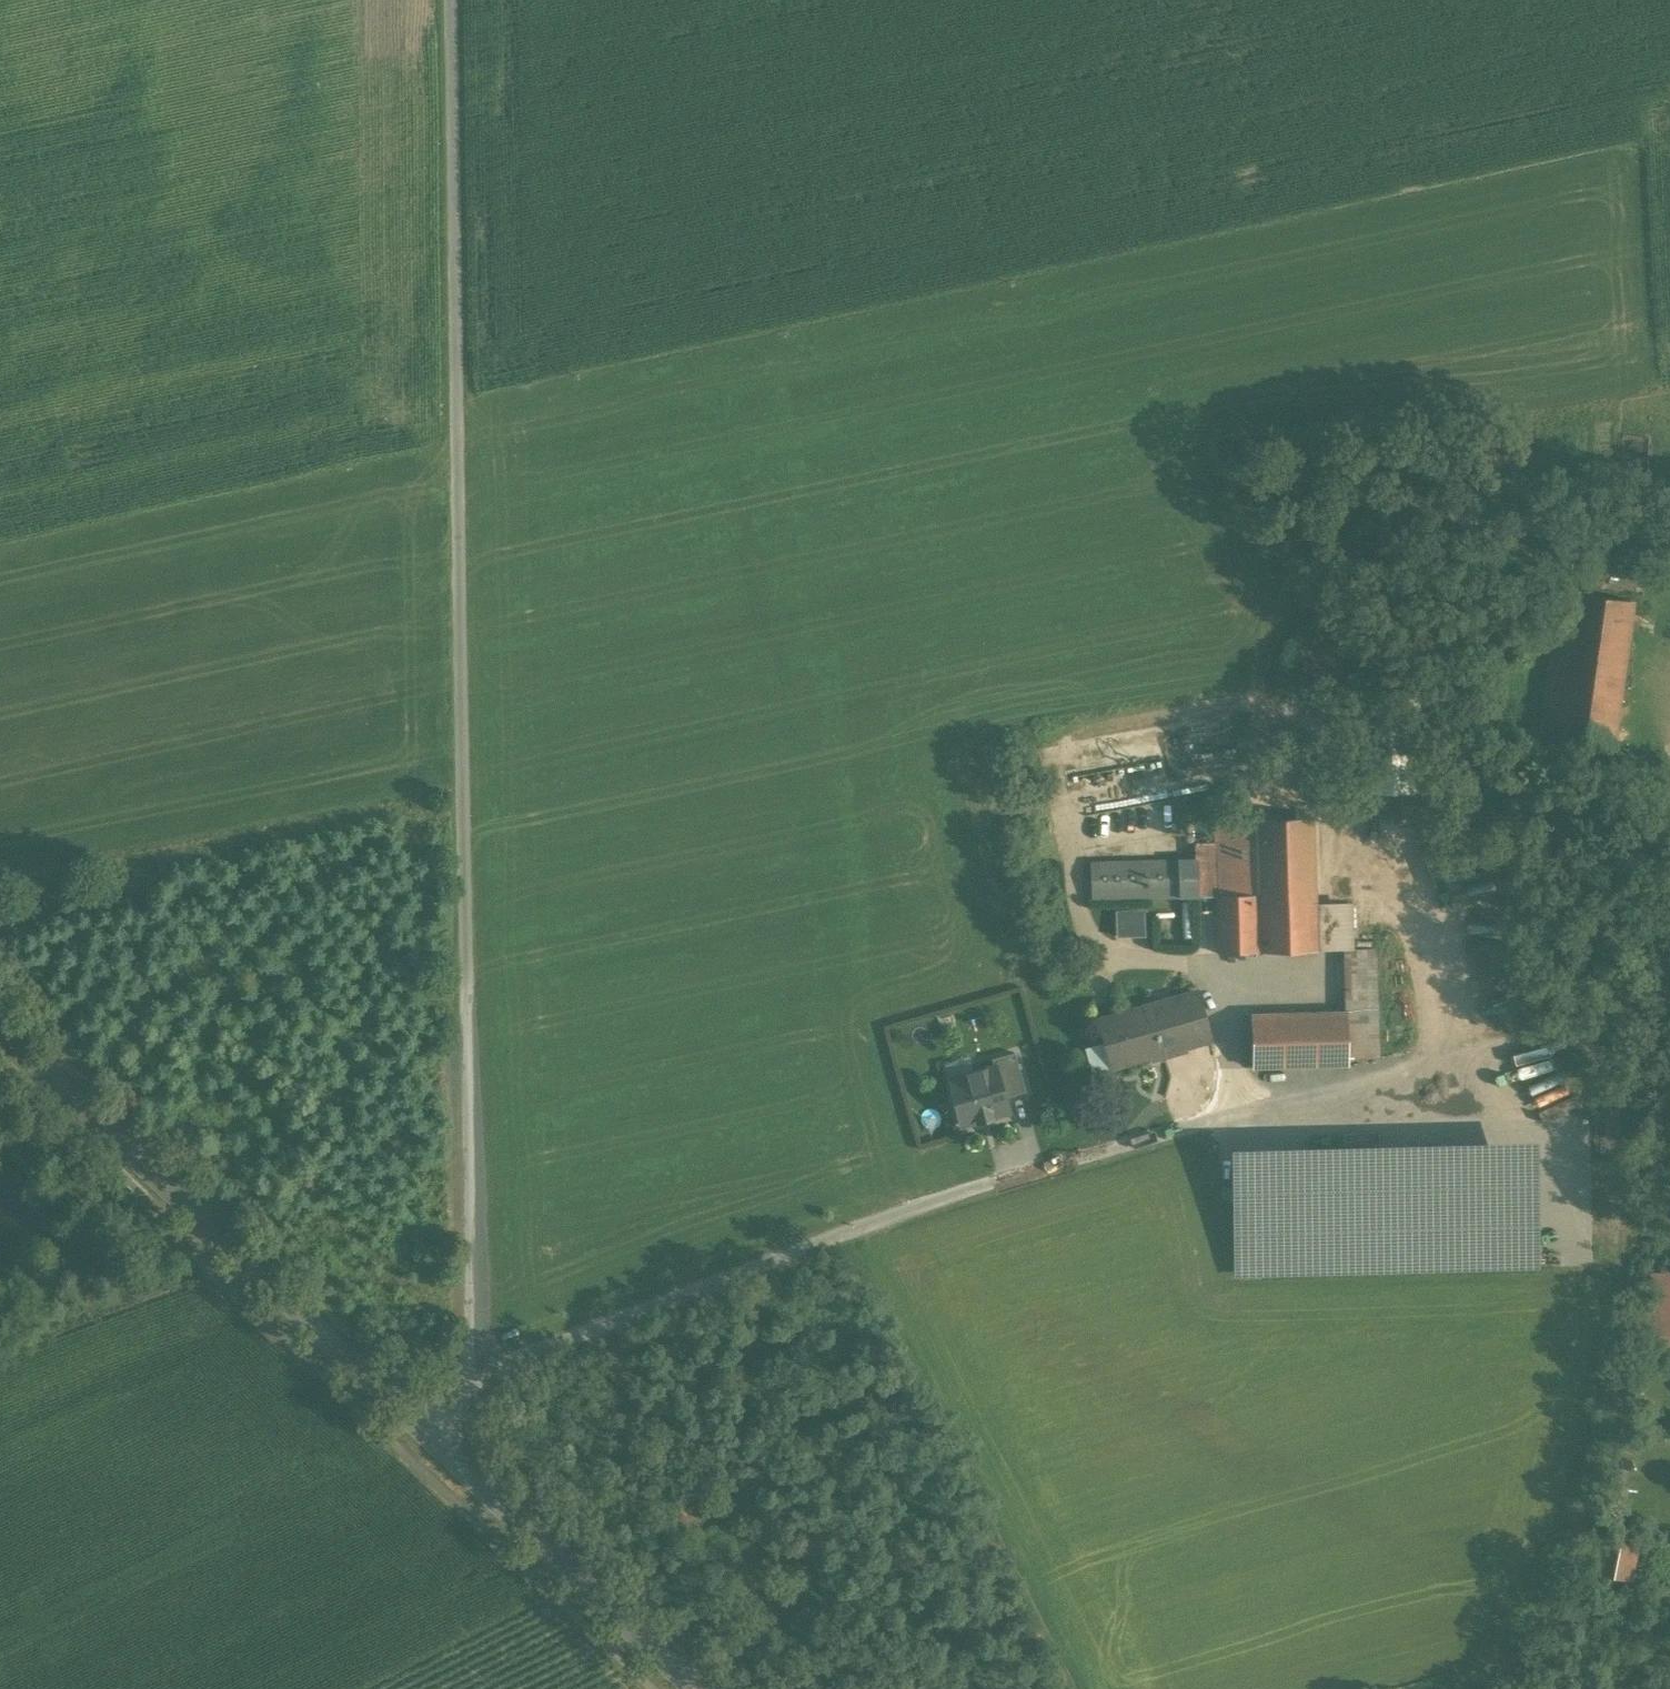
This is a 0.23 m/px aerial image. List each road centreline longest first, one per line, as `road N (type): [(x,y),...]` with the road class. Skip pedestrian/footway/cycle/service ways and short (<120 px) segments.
road 1 (unclassified): [(421,1430),(469,1379),(453,0)]
road 2 (tertiary): [(421,1430),(0,1027)]
road 3 (tertiary): [(694,1688),(421,1430)]

